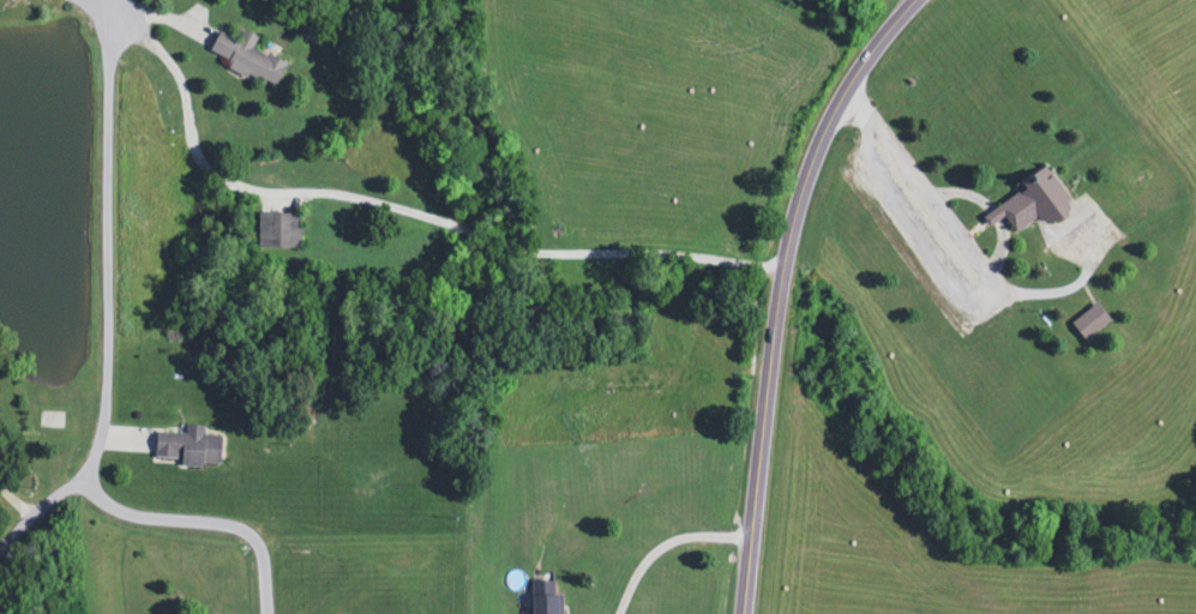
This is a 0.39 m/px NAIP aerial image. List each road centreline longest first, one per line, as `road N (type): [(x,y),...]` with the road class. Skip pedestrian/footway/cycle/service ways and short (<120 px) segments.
road 1 (residential): [(112,37),(131,34),(176,61),(191,83),(204,164),(238,186),(355,197),(545,255),(789,265)]
road 2 (secondary): [(922,0),(866,66),(812,168),(781,313),(749,613)]

